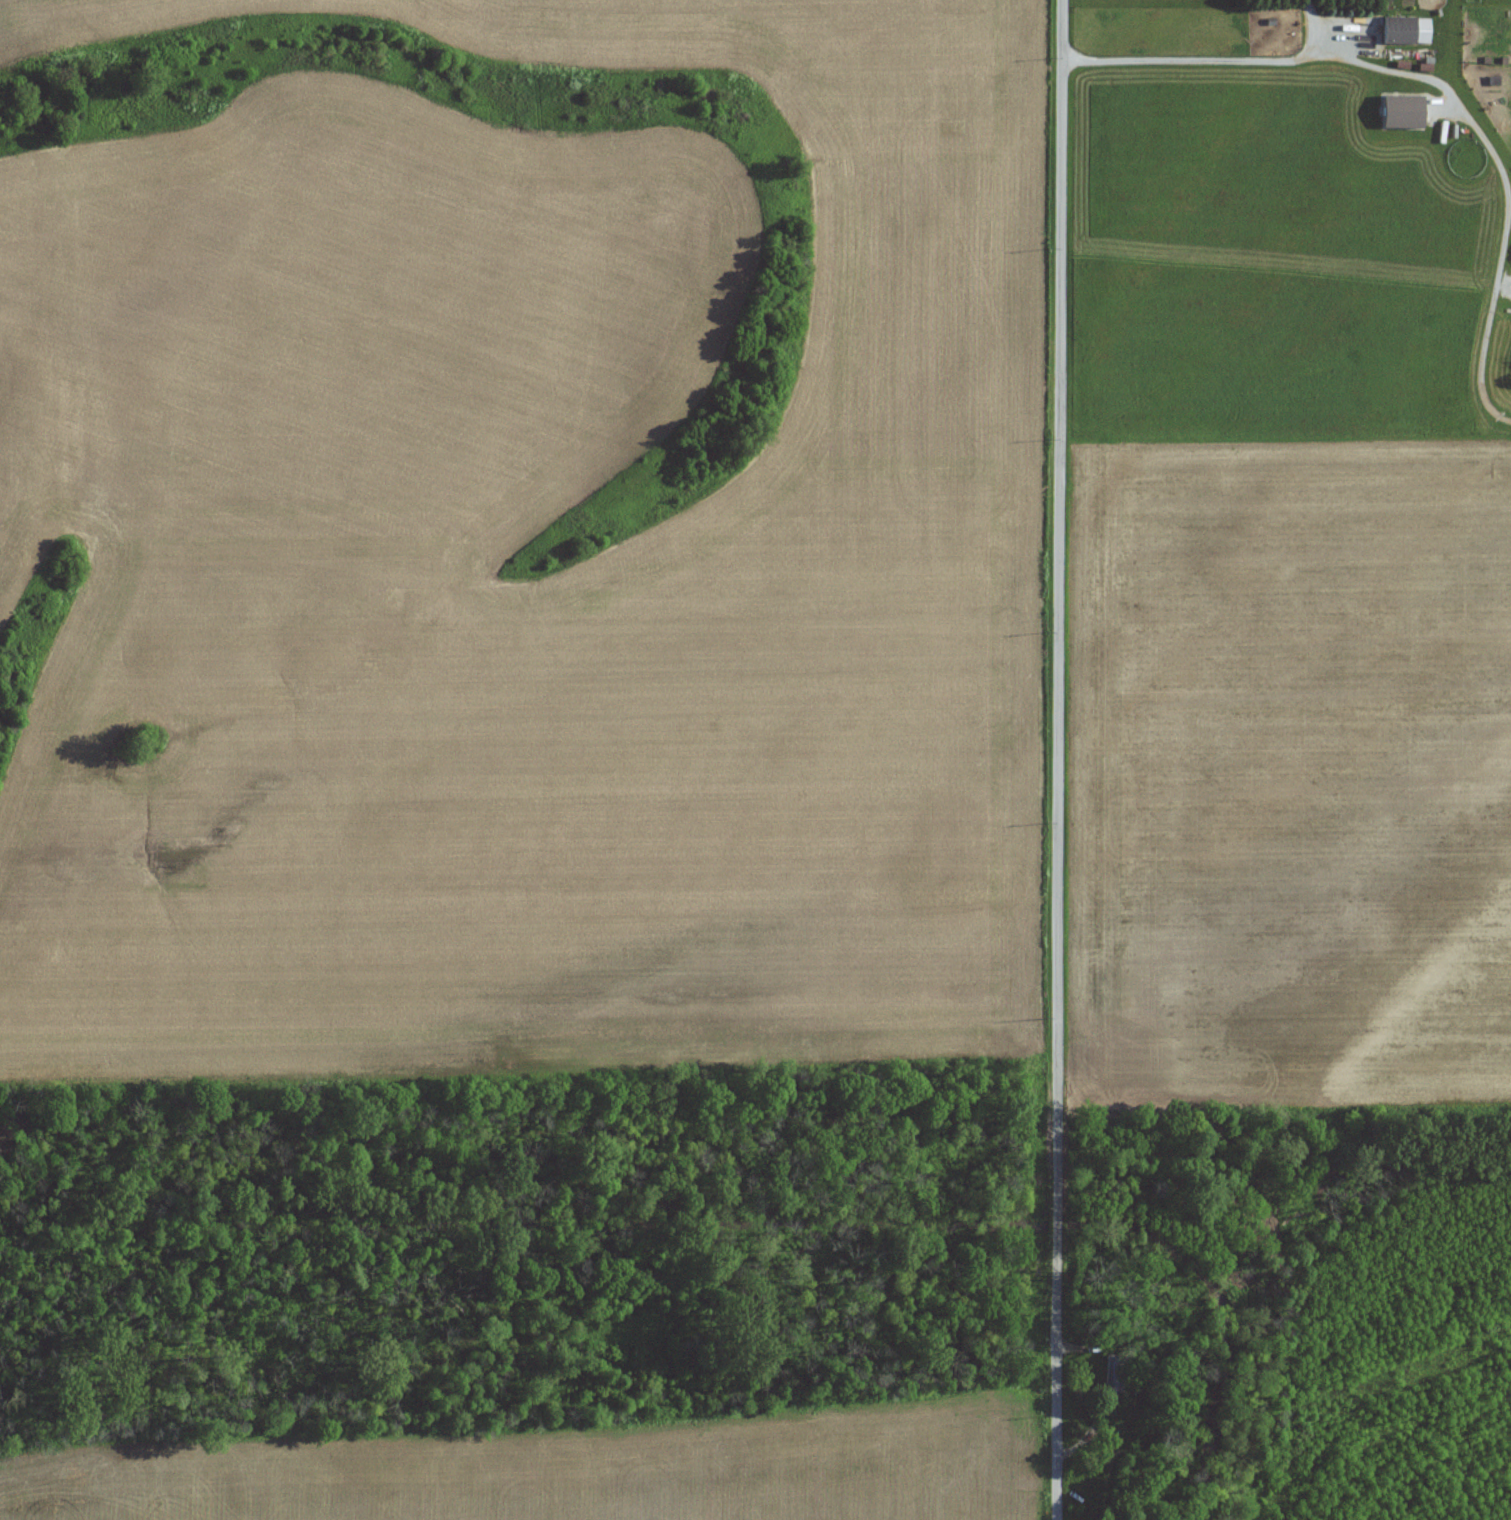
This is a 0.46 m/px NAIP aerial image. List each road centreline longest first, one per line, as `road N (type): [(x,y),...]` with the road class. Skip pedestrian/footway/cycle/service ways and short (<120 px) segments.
road 1 (residential): [(1057,1519),(1063,0)]

